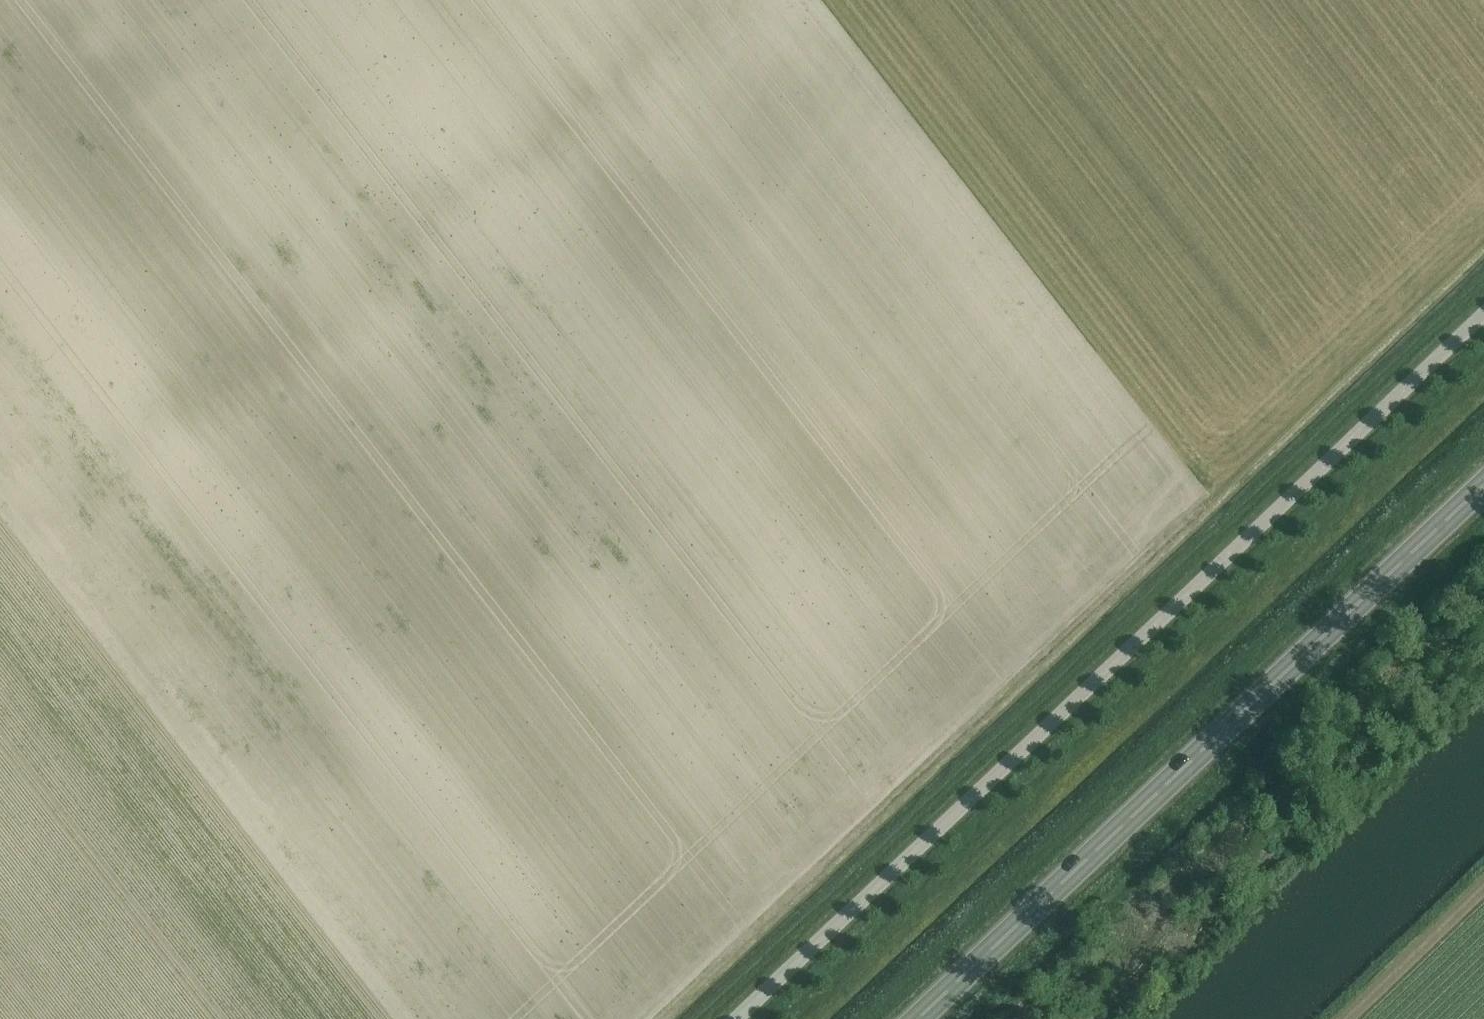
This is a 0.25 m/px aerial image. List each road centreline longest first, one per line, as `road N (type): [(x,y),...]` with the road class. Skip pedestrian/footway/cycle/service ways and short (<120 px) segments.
road 1 (unclassified): [(735,1018),(1483,316)]
road 2 (trunk): [(918,1018),(1483,485)]

